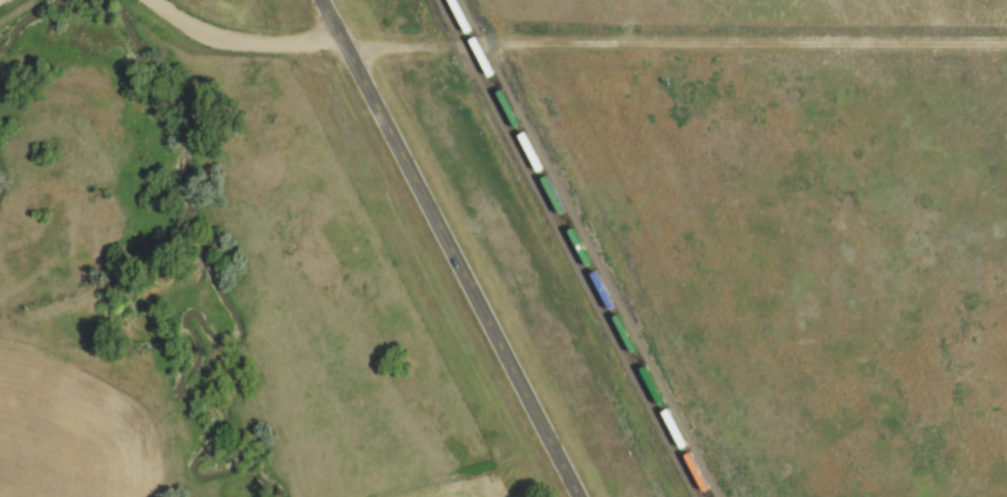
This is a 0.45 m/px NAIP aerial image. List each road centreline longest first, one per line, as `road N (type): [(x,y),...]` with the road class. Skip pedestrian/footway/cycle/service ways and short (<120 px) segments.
road 1 (residential): [(154,0),(198,29),(258,44),(1006,42)]
road 2 (primary): [(580,496),(323,0)]

